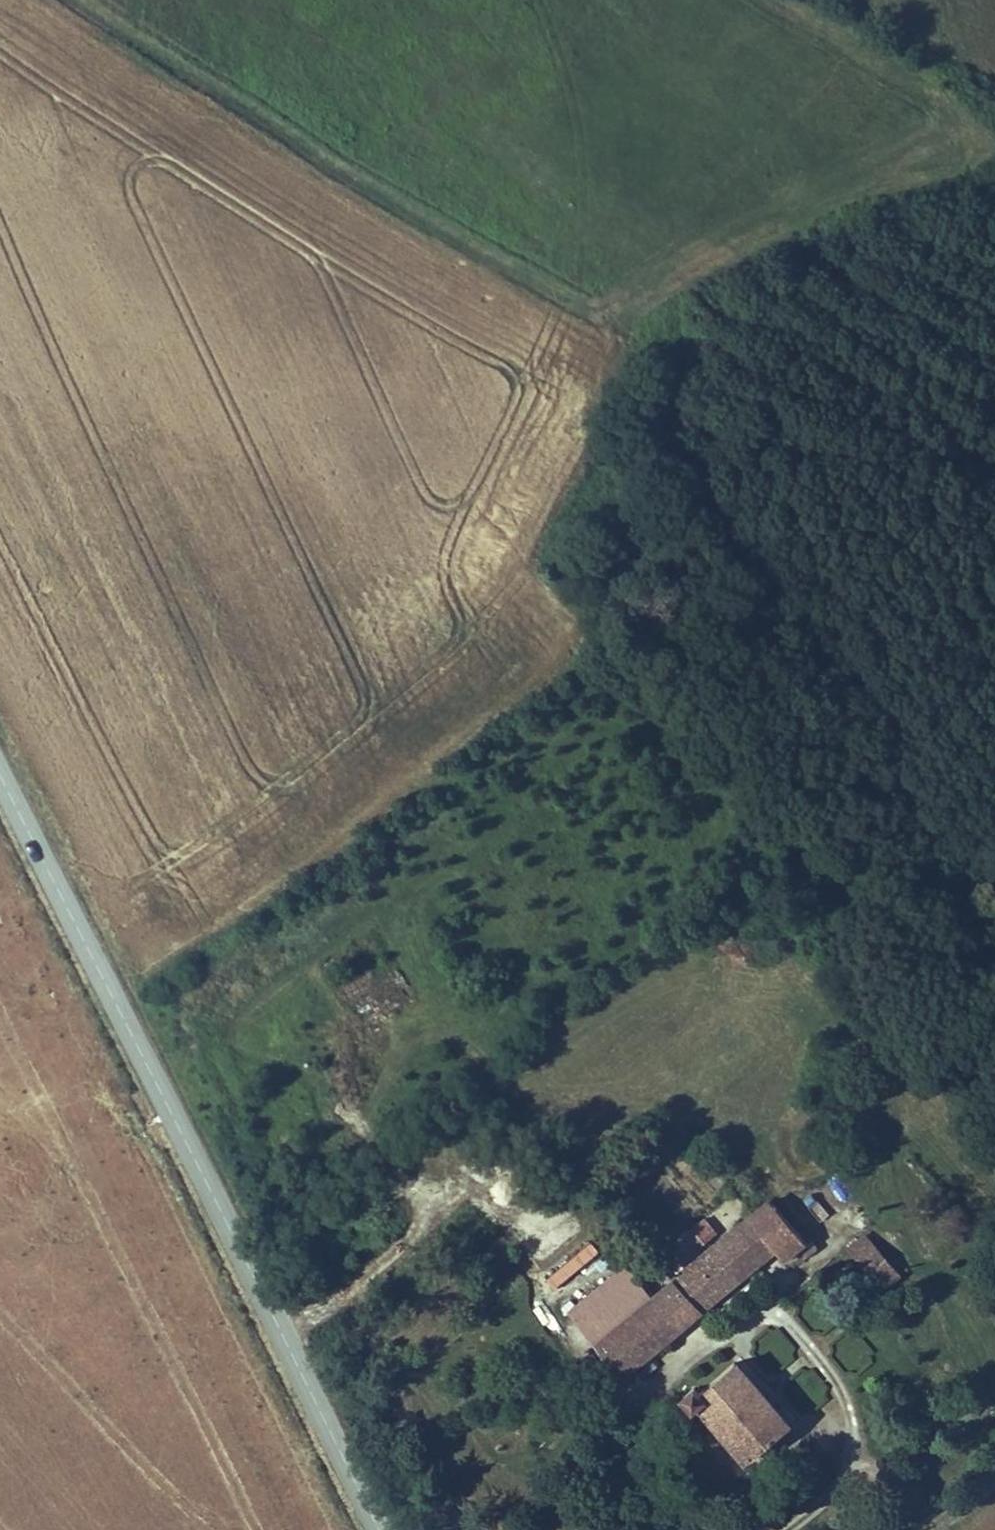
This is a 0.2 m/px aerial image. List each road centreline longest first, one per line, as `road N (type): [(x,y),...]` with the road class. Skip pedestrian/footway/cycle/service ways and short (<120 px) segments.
road 1 (tertiary): [(0,778),(378,1529)]

